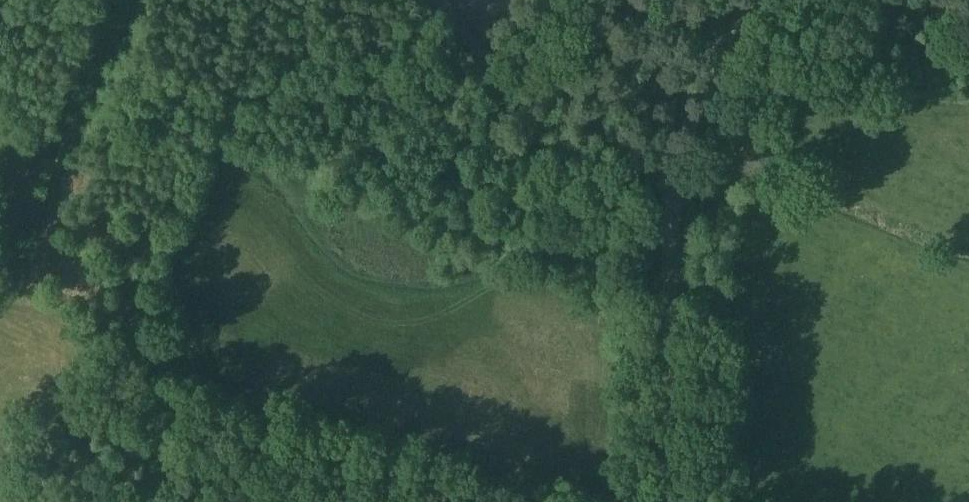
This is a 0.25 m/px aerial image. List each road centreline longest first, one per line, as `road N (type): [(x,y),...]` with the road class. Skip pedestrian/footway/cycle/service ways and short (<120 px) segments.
road 1 (unclassified): [(673,501),(671,179),(706,76),(744,0)]
road 2 (track): [(16,260),(126,0)]
road 3 (track): [(445,0),(548,107)]
road 4 (track): [(548,107),(671,179)]

